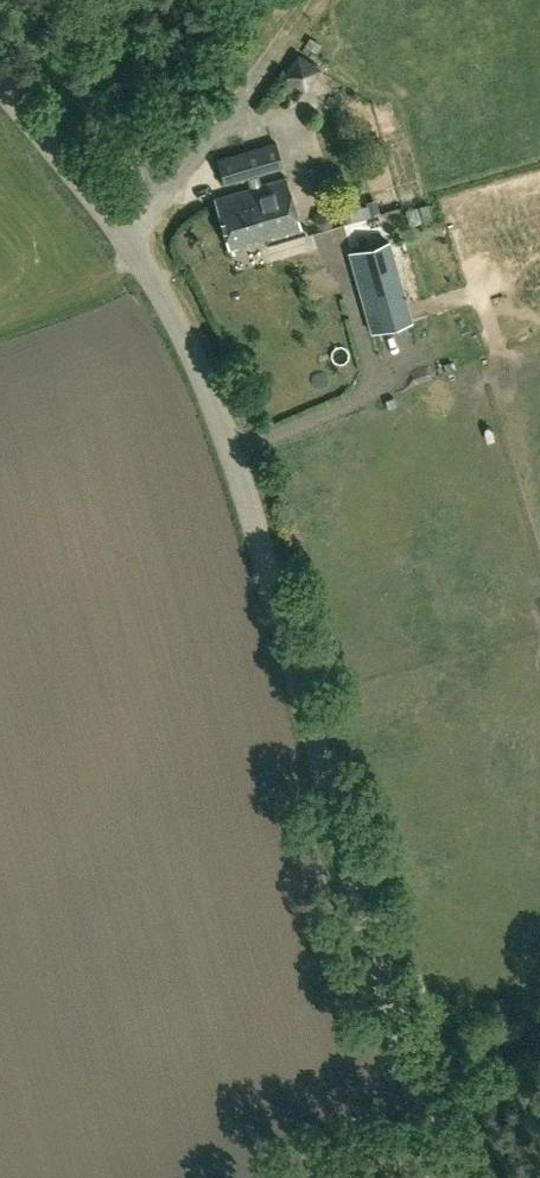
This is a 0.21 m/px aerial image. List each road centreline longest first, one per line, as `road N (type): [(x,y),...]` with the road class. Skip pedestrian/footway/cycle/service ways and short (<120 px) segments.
road 1 (unclassified): [(439,1177),(242,477),(207,385),(129,238),(0,81)]
road 2 (track): [(156,209),(307,0)]
road 3 (track): [(406,1062),(539,997)]

